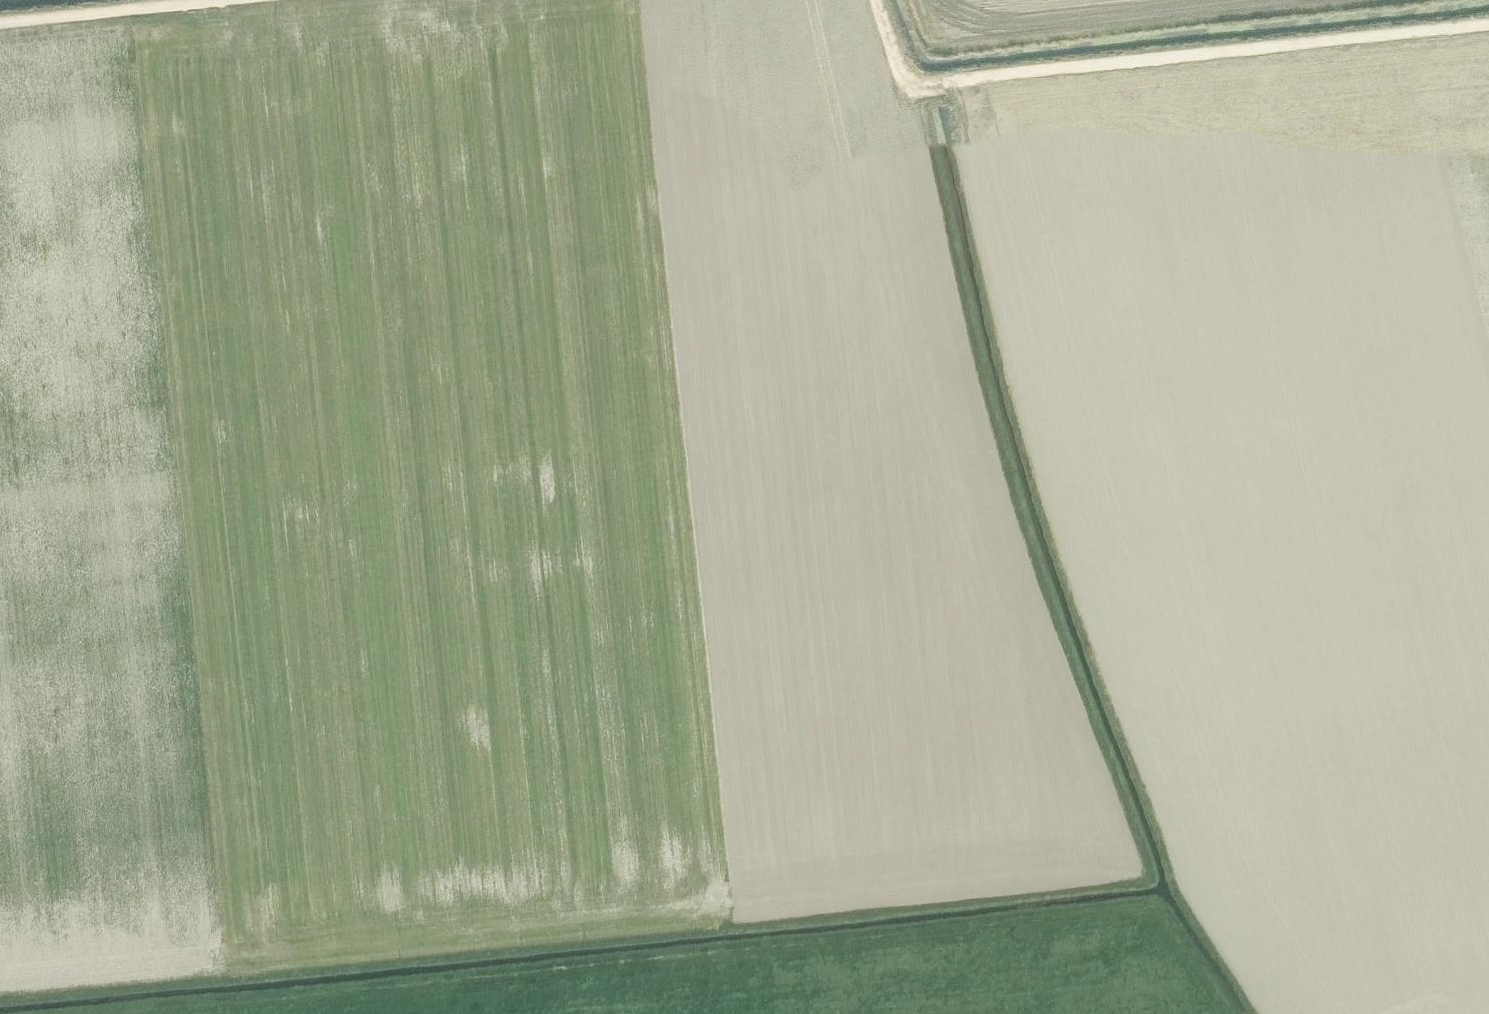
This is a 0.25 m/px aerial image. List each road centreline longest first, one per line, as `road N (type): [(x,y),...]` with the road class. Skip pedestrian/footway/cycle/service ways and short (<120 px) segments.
road 1 (track): [(876,0),(908,79),(924,87),(1025,68),(1488,21)]
road 2 (track): [(0,21),(201,0)]

